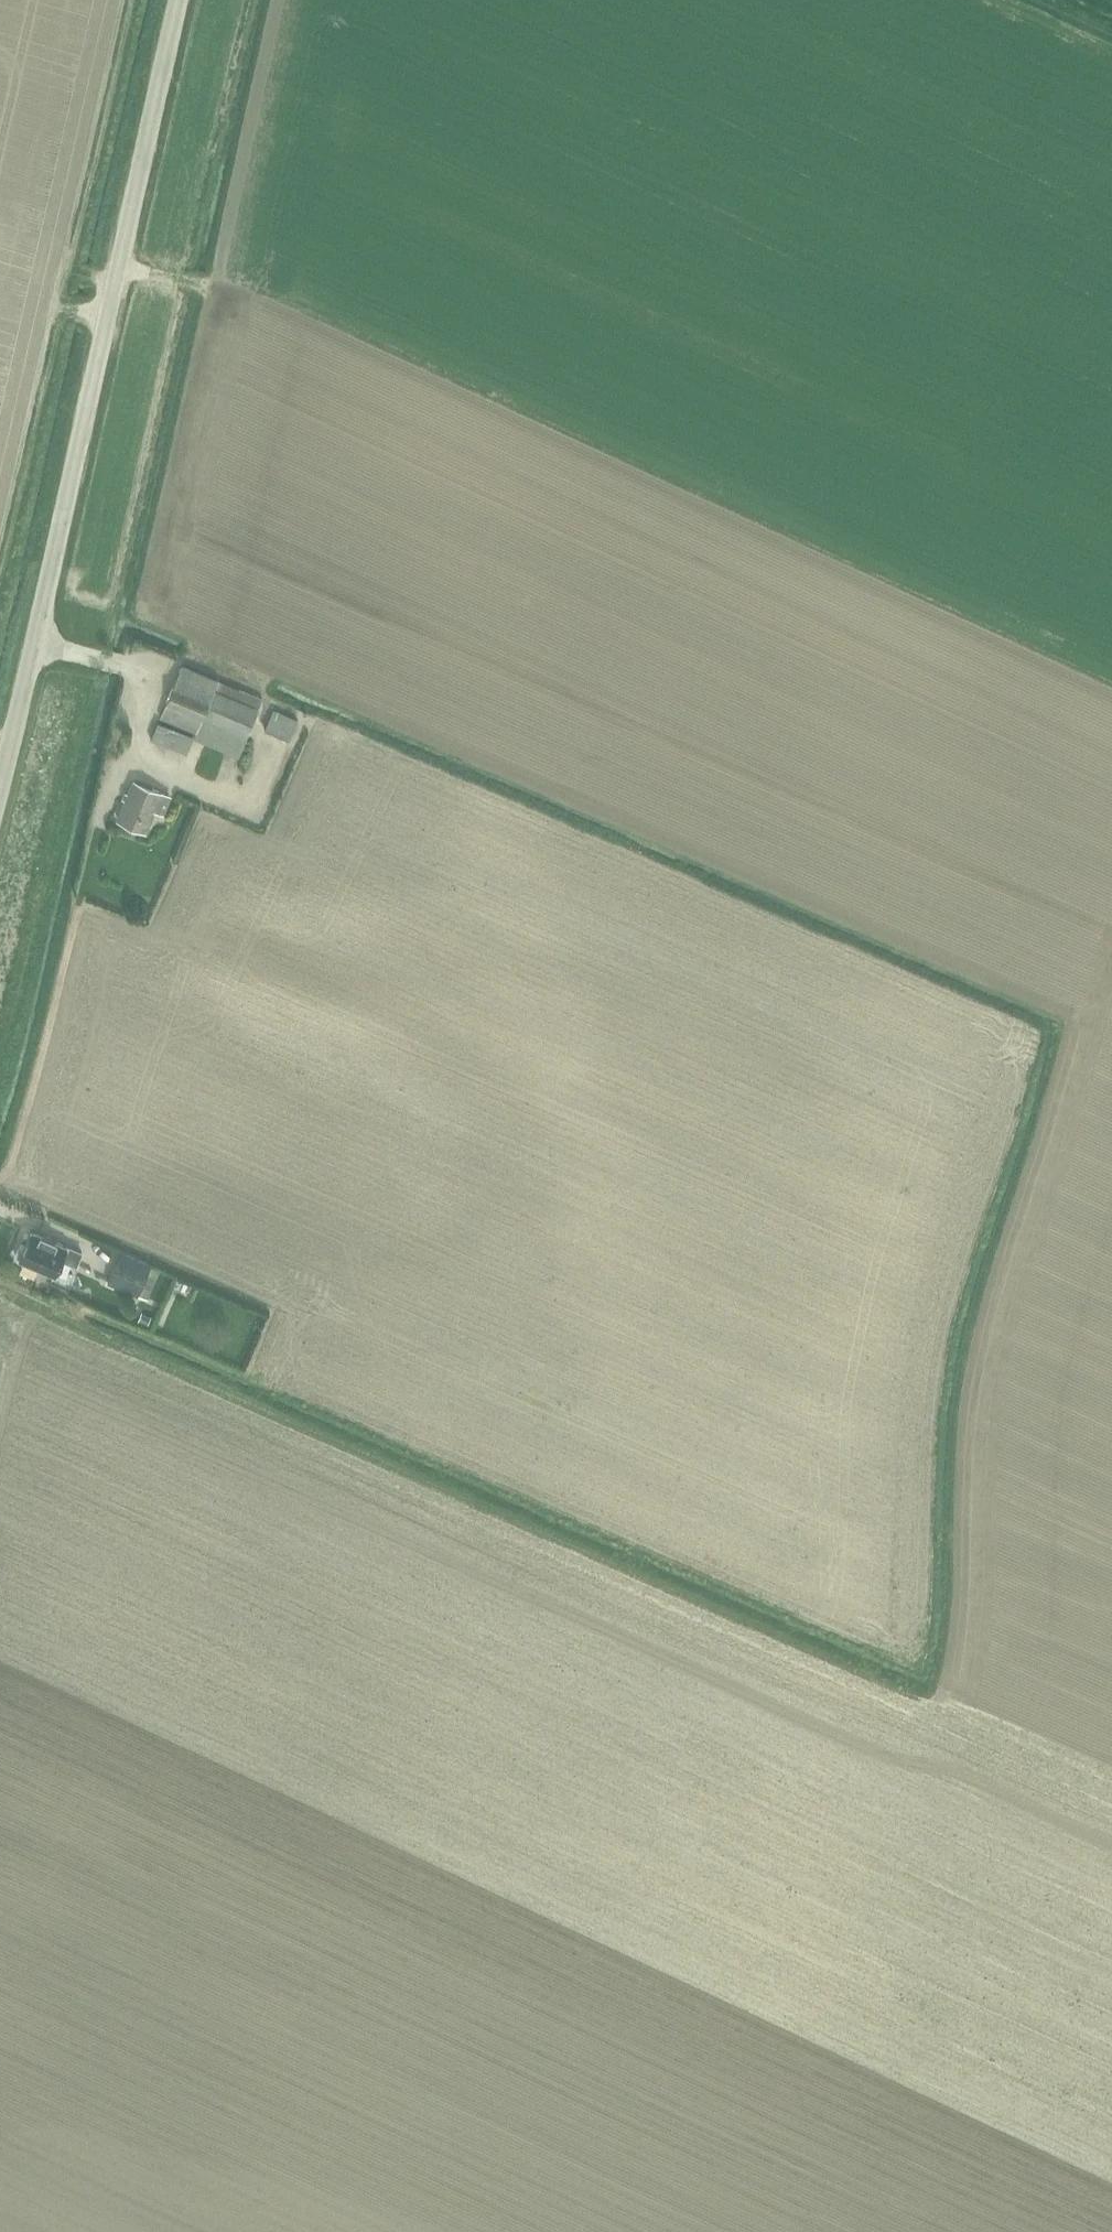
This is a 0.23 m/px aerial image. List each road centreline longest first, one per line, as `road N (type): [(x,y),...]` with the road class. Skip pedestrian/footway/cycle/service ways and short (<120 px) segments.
road 1 (unclassified): [(0,780),(179,0)]

